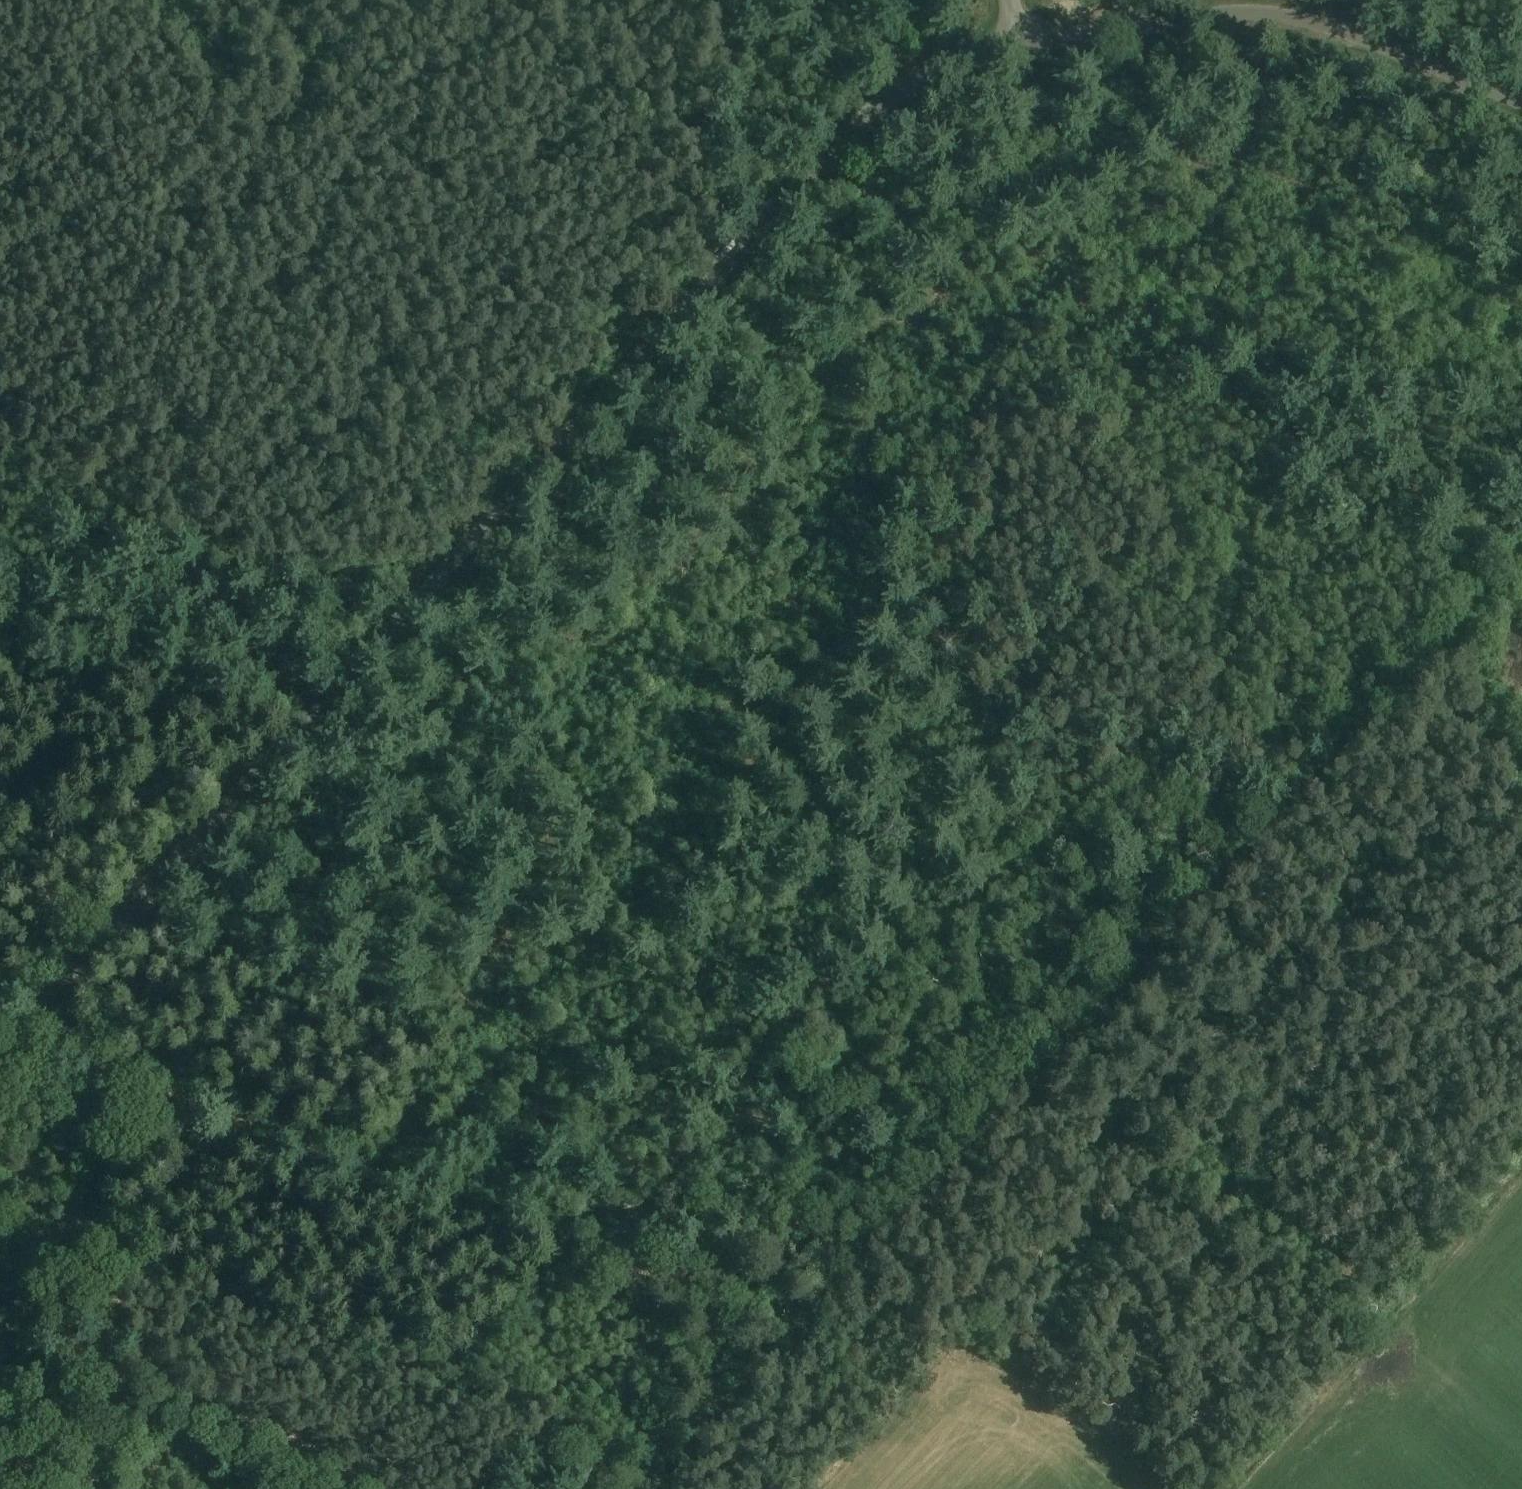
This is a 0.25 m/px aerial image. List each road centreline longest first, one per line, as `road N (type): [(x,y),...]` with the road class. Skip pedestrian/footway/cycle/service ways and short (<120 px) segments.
road 1 (unclassified): [(0,1051),(867,114),(921,75),(1024,39)]
road 2 (track): [(1521,555),(884,1241)]
road 3 (track): [(0,1036),(496,1228),(884,1241)]
road 4 (unclassified): [(1521,101),(1299,16),(1211,14),(1024,39)]
road 5 (track): [(884,1241),(656,1488)]

